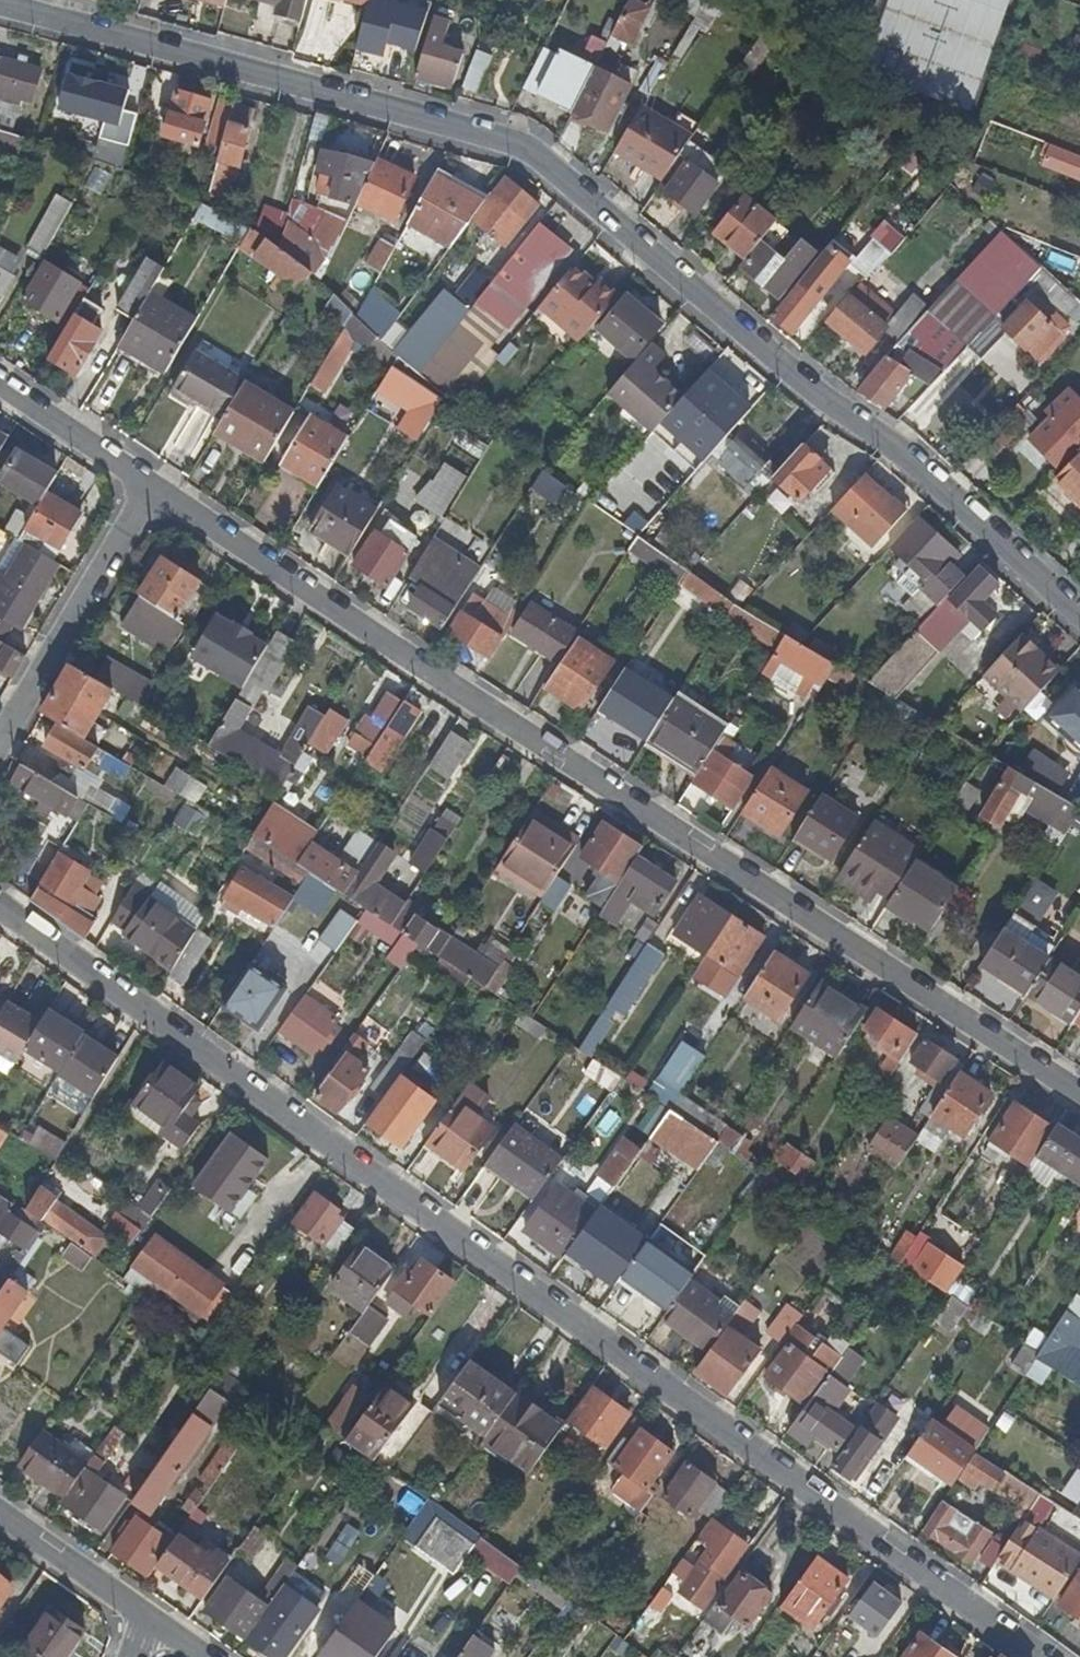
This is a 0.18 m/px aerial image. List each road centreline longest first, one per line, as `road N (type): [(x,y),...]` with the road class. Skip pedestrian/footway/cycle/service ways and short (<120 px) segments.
road 1 (residential): [(0,903),(1039,1656)]
road 2 (residential): [(1079,620),(895,454),(777,367),(517,146),(0,11)]
road 3 (residential): [(1079,1101),(148,488)]
road 4 (residential): [(148,488),(0,744)]
road 5 (residential): [(148,488),(0,389)]
road 6 (residential): [(0,1516),(144,1619)]

